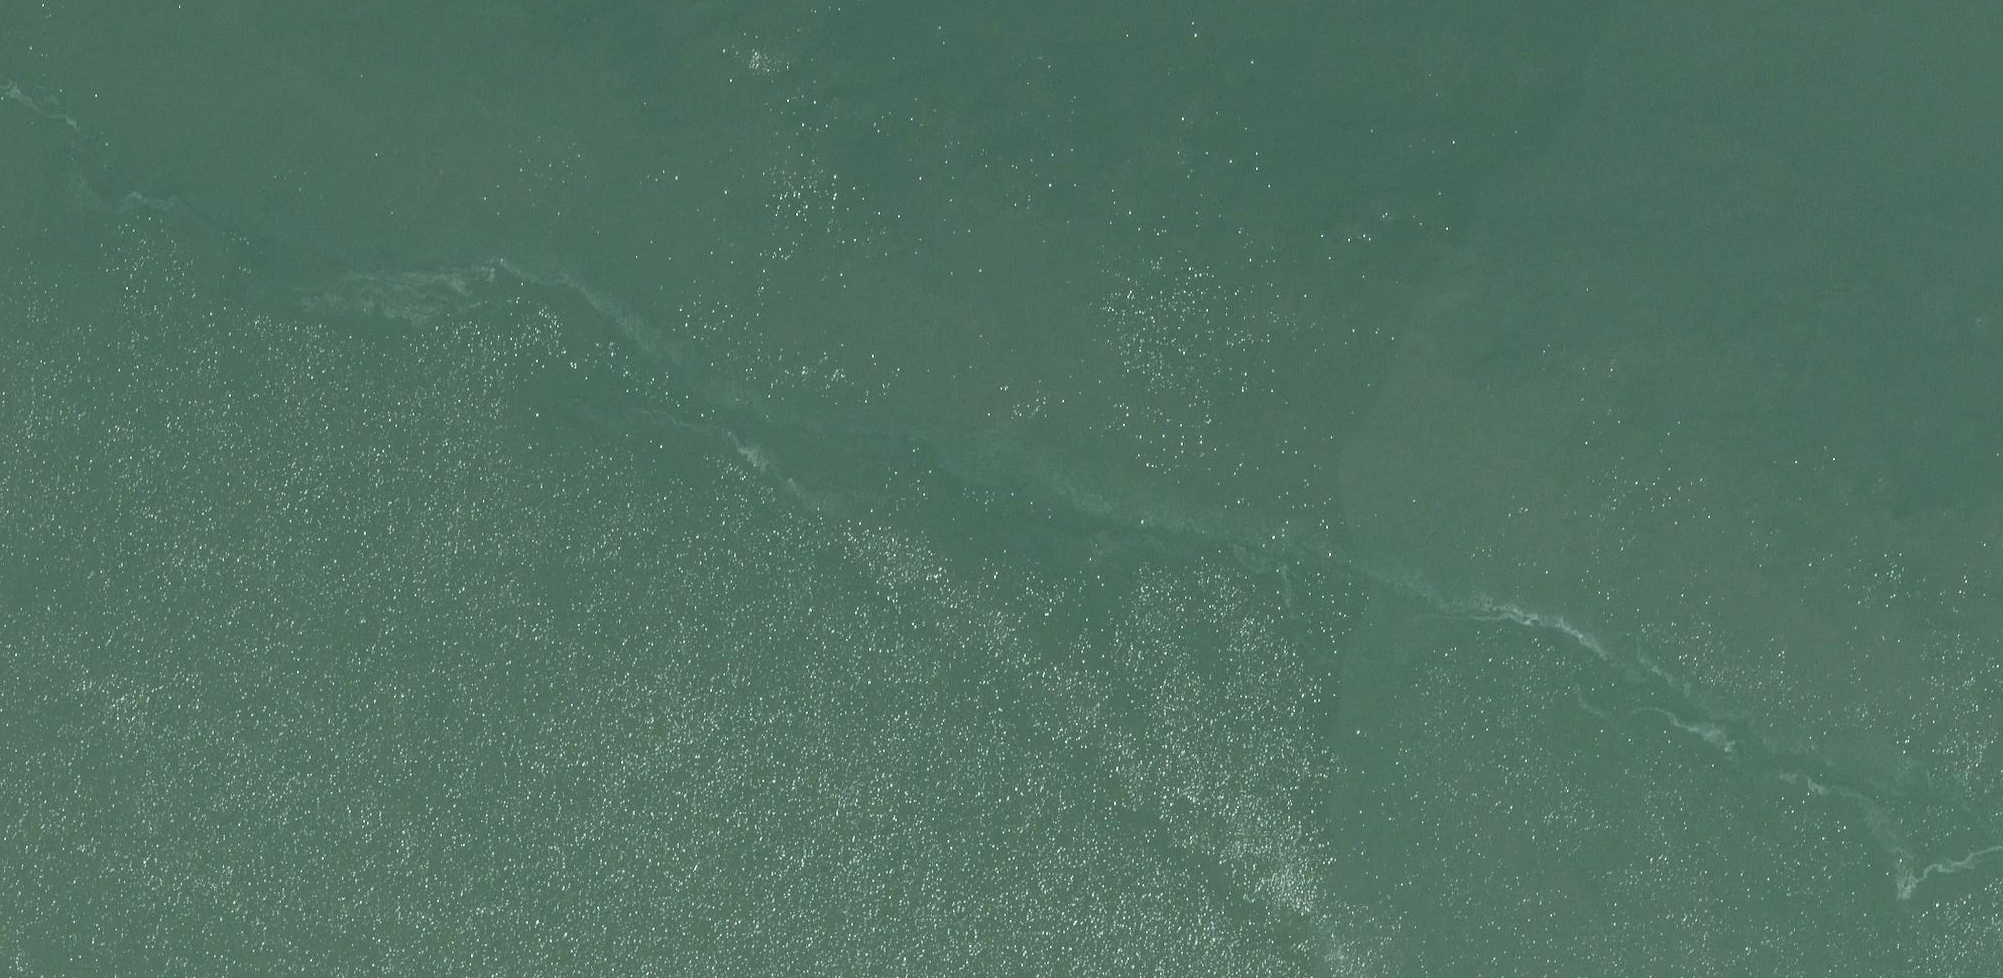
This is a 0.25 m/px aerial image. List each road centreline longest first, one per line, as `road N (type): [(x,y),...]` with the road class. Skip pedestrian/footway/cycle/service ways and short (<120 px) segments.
road 1 (trunk): [(1961,0),(1928,977)]

